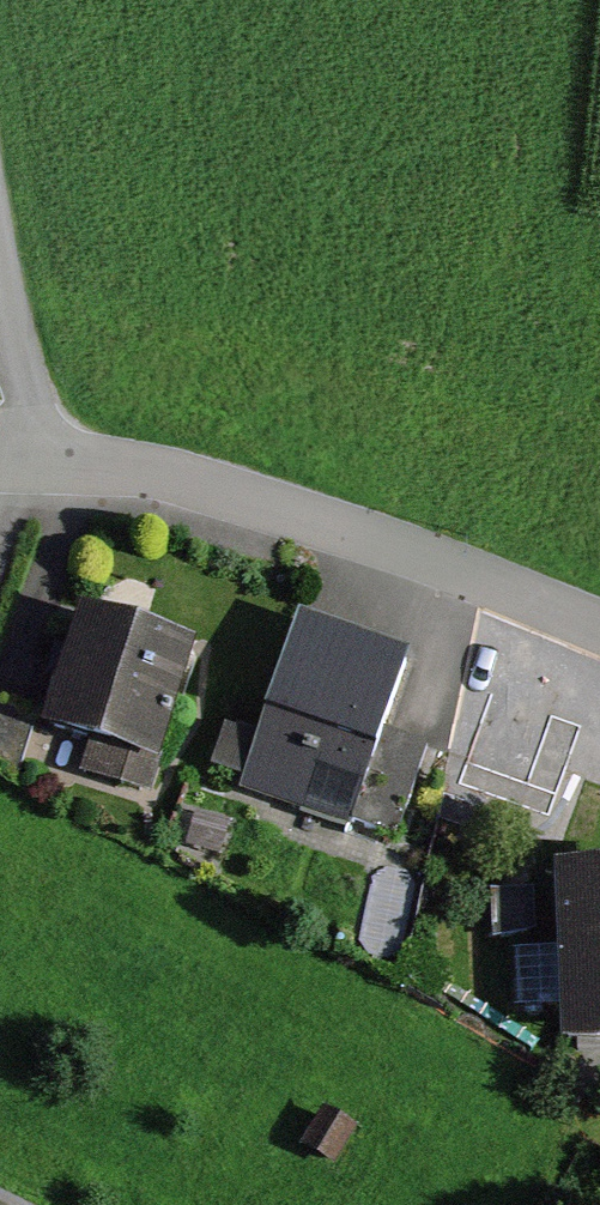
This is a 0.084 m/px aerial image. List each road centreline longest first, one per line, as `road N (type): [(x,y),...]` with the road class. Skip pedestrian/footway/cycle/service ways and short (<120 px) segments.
road 1 (residential): [(599,621),(434,549),(141,474),(0,463)]
road 2 (track): [(17,463),(29,400),(0,266)]

